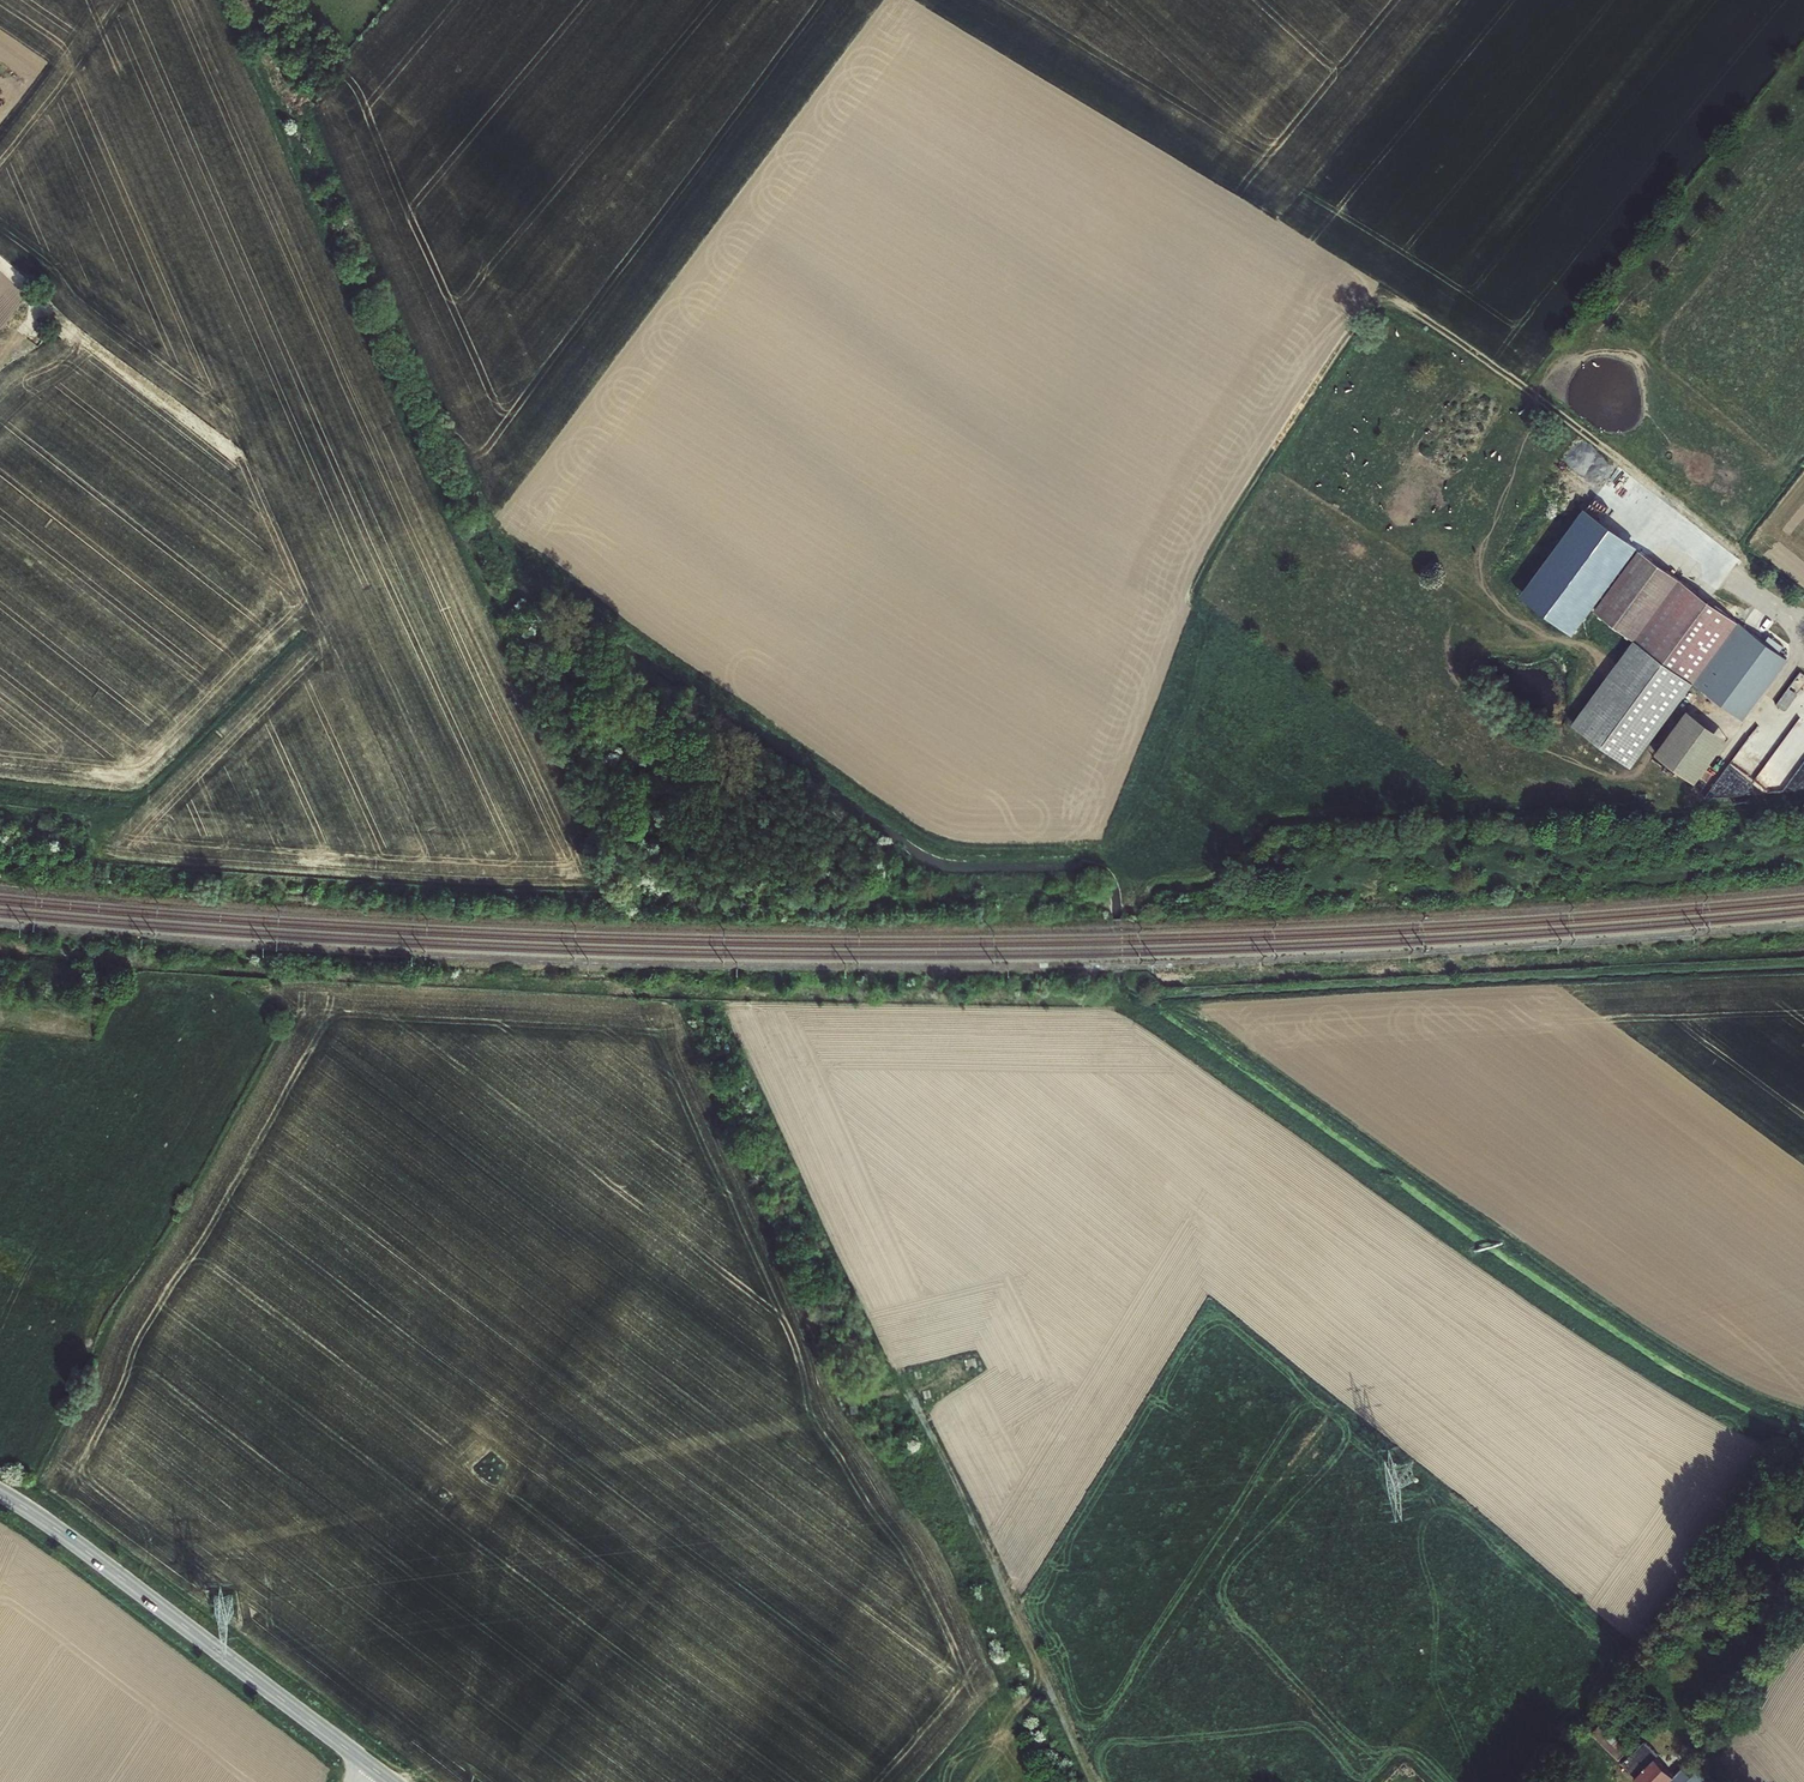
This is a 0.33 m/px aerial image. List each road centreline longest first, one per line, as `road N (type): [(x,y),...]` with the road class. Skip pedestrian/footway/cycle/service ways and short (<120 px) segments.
road 1 (tertiary): [(0,1492),(369,1764)]

